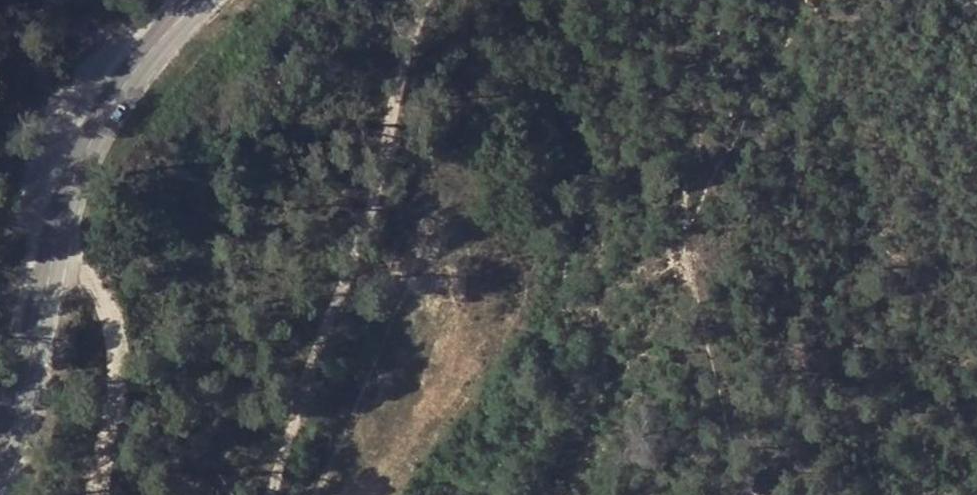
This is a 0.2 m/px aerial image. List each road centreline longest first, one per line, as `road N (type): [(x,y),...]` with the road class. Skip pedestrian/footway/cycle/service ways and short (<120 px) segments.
road 1 (track): [(430,0),(290,494)]
road 2 (secondary): [(200,0),(127,80),(88,146),(61,213),(36,344),(0,458)]
road 3 (track): [(61,213),(106,276),(121,319),(125,383),(105,494)]

